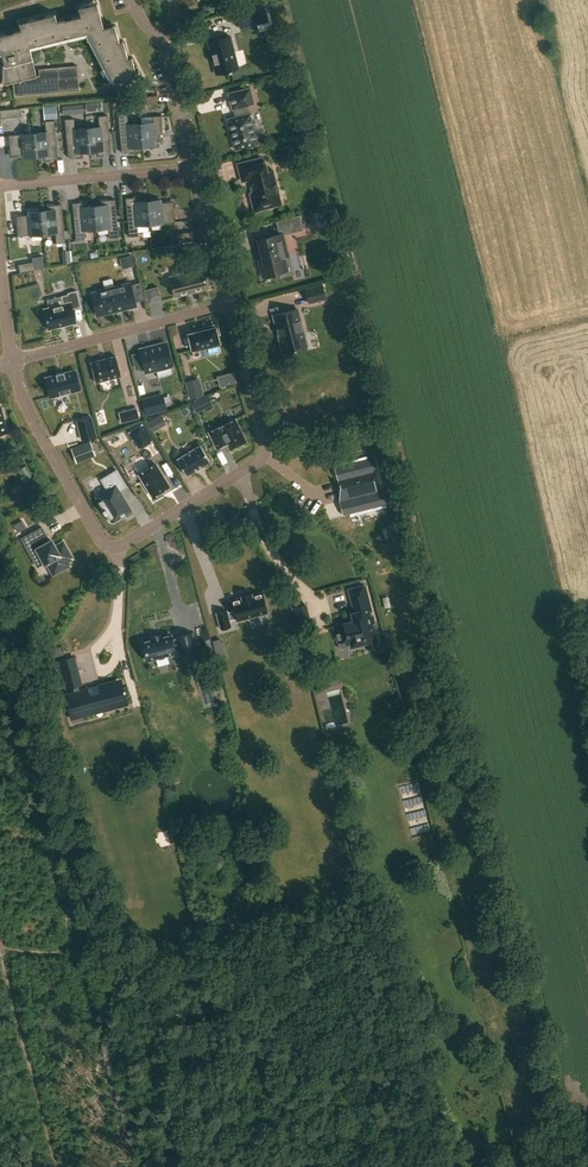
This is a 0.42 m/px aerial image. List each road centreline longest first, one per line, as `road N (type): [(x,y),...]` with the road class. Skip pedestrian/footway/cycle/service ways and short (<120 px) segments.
road 1 (residential): [(228,303),(263,457),(124,545),(100,537),(29,411),(13,362)]
road 2 (residential): [(228,303),(13,362)]
road 3 (residential): [(194,168),(0,187)]
road 4 (residential): [(135,0),(164,44),(194,168)]
road 5 (residential): [(194,168),(228,303)]

